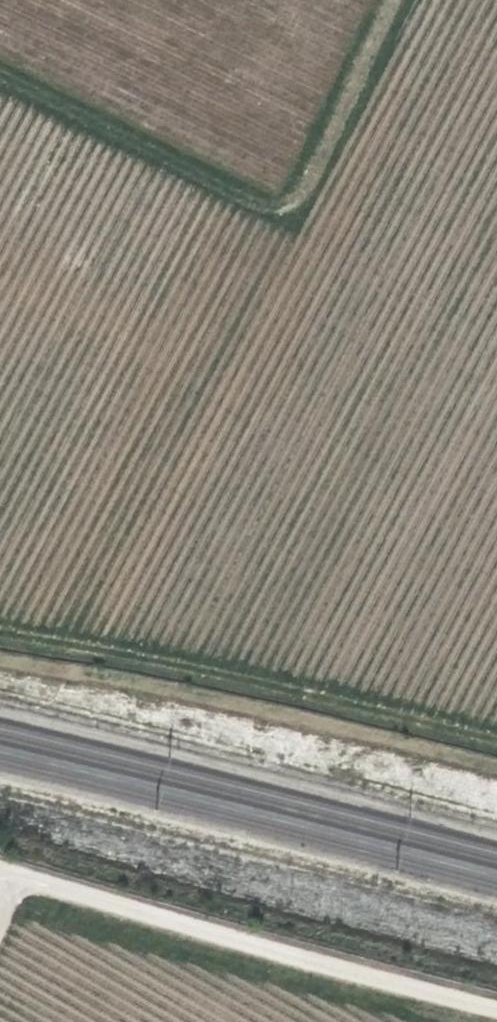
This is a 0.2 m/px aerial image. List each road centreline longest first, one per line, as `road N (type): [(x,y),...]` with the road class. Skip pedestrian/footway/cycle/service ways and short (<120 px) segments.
road 1 (track): [(384,0),(279,220),(0,82)]
road 2 (track): [(0,630),(238,669),(496,744)]

